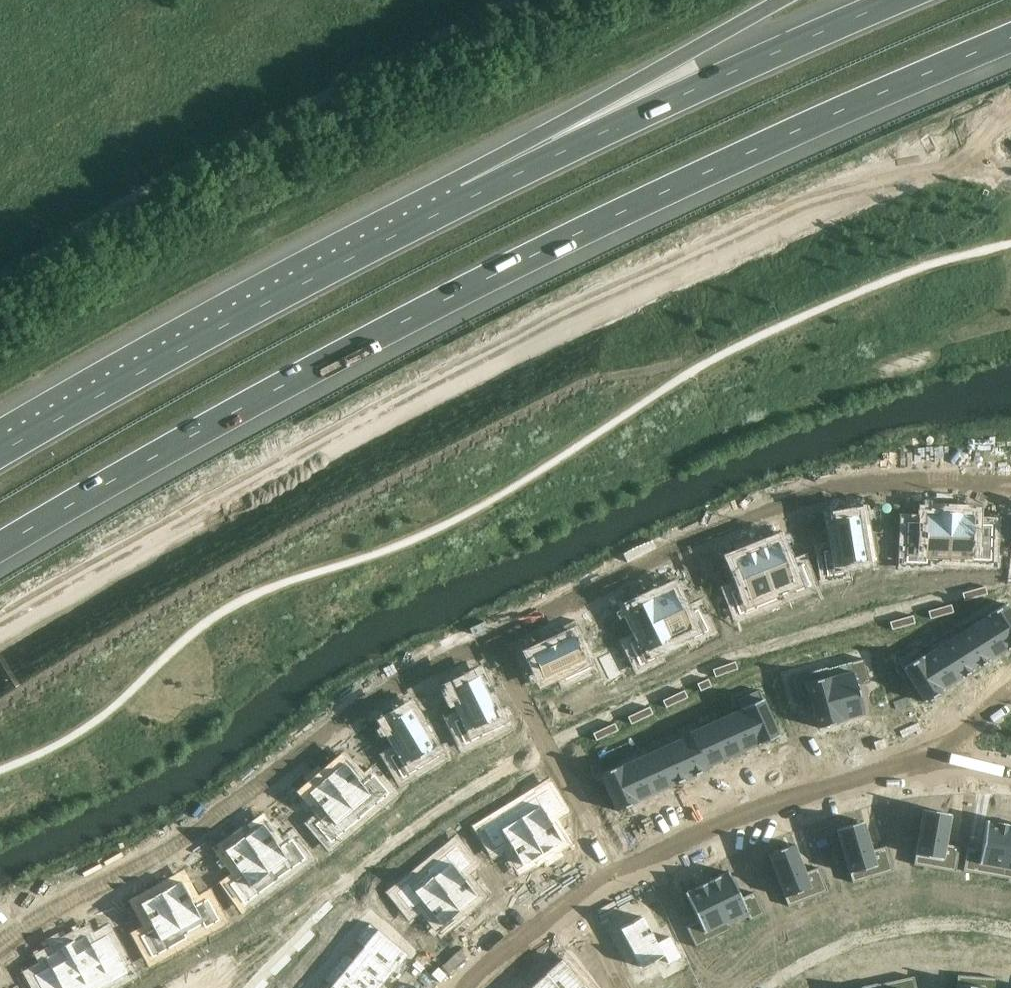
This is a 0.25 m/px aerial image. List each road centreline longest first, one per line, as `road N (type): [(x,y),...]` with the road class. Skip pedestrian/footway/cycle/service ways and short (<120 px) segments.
road 1 (residential): [(1010,486),(945,479),(824,492),(715,529),(361,706),(210,825),(0,951)]
road 2 (motorway): [(0,552),(317,369),(690,180),(1010,40)]
road 3 (motorway): [(467,198),(0,453)]
road 4 (residential): [(476,987),(543,932),(639,875),(844,781),(921,761)]
road 5 (motorway): [(897,0),(467,198)]
road 6 (motorway): [(782,0),(467,198)]

